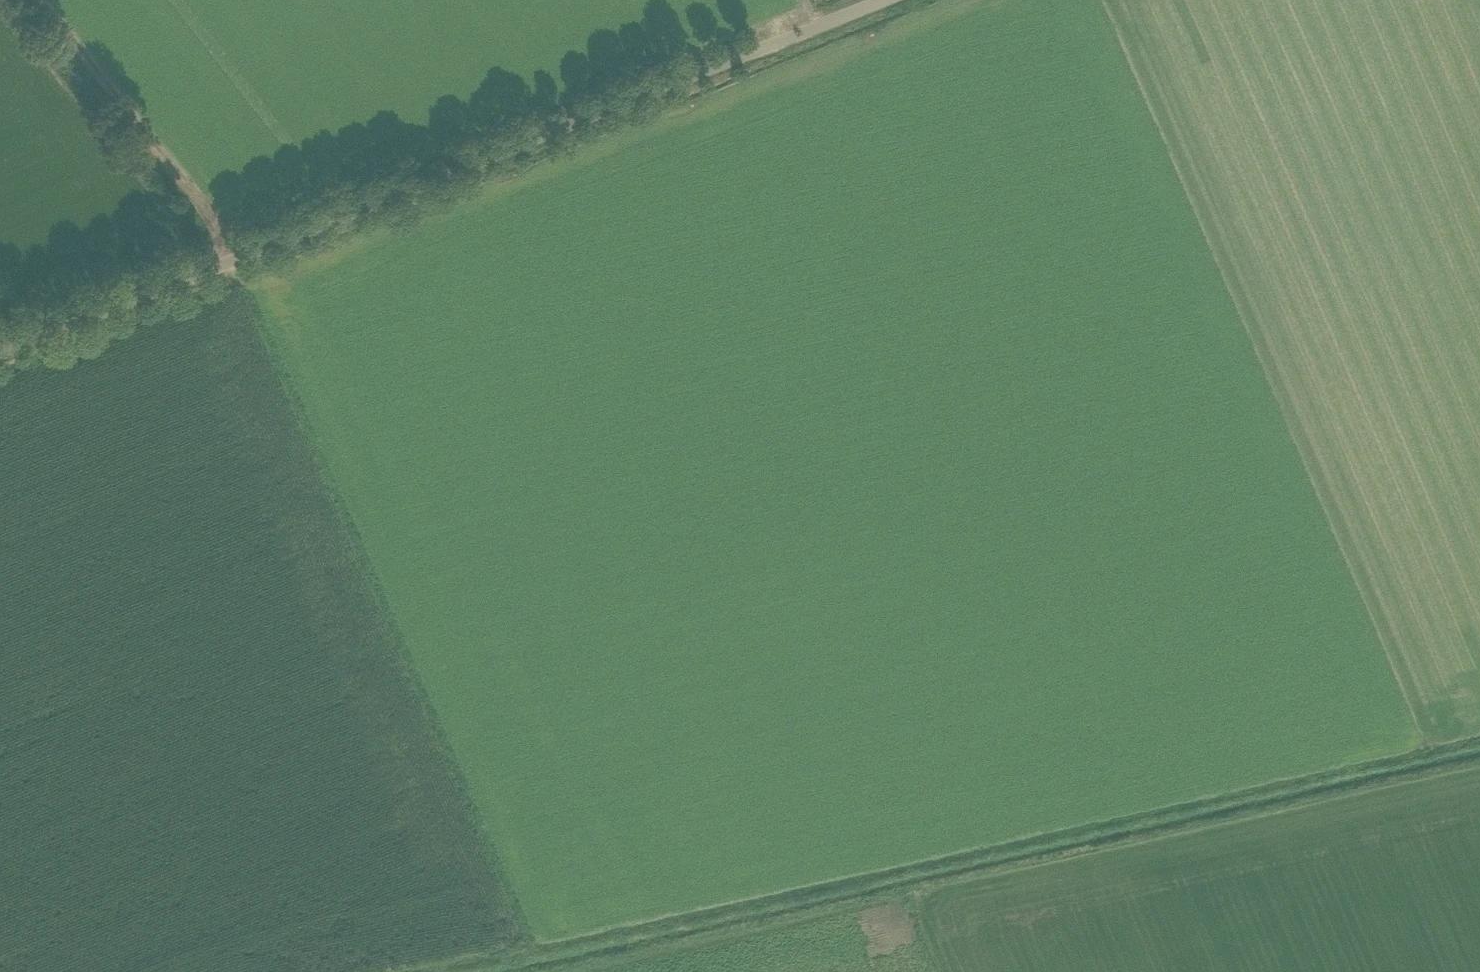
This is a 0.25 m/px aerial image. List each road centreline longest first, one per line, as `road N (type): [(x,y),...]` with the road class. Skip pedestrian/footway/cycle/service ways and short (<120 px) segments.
road 1 (unclassified): [(0,338),(848,0)]
road 2 (track): [(231,246),(34,0)]

